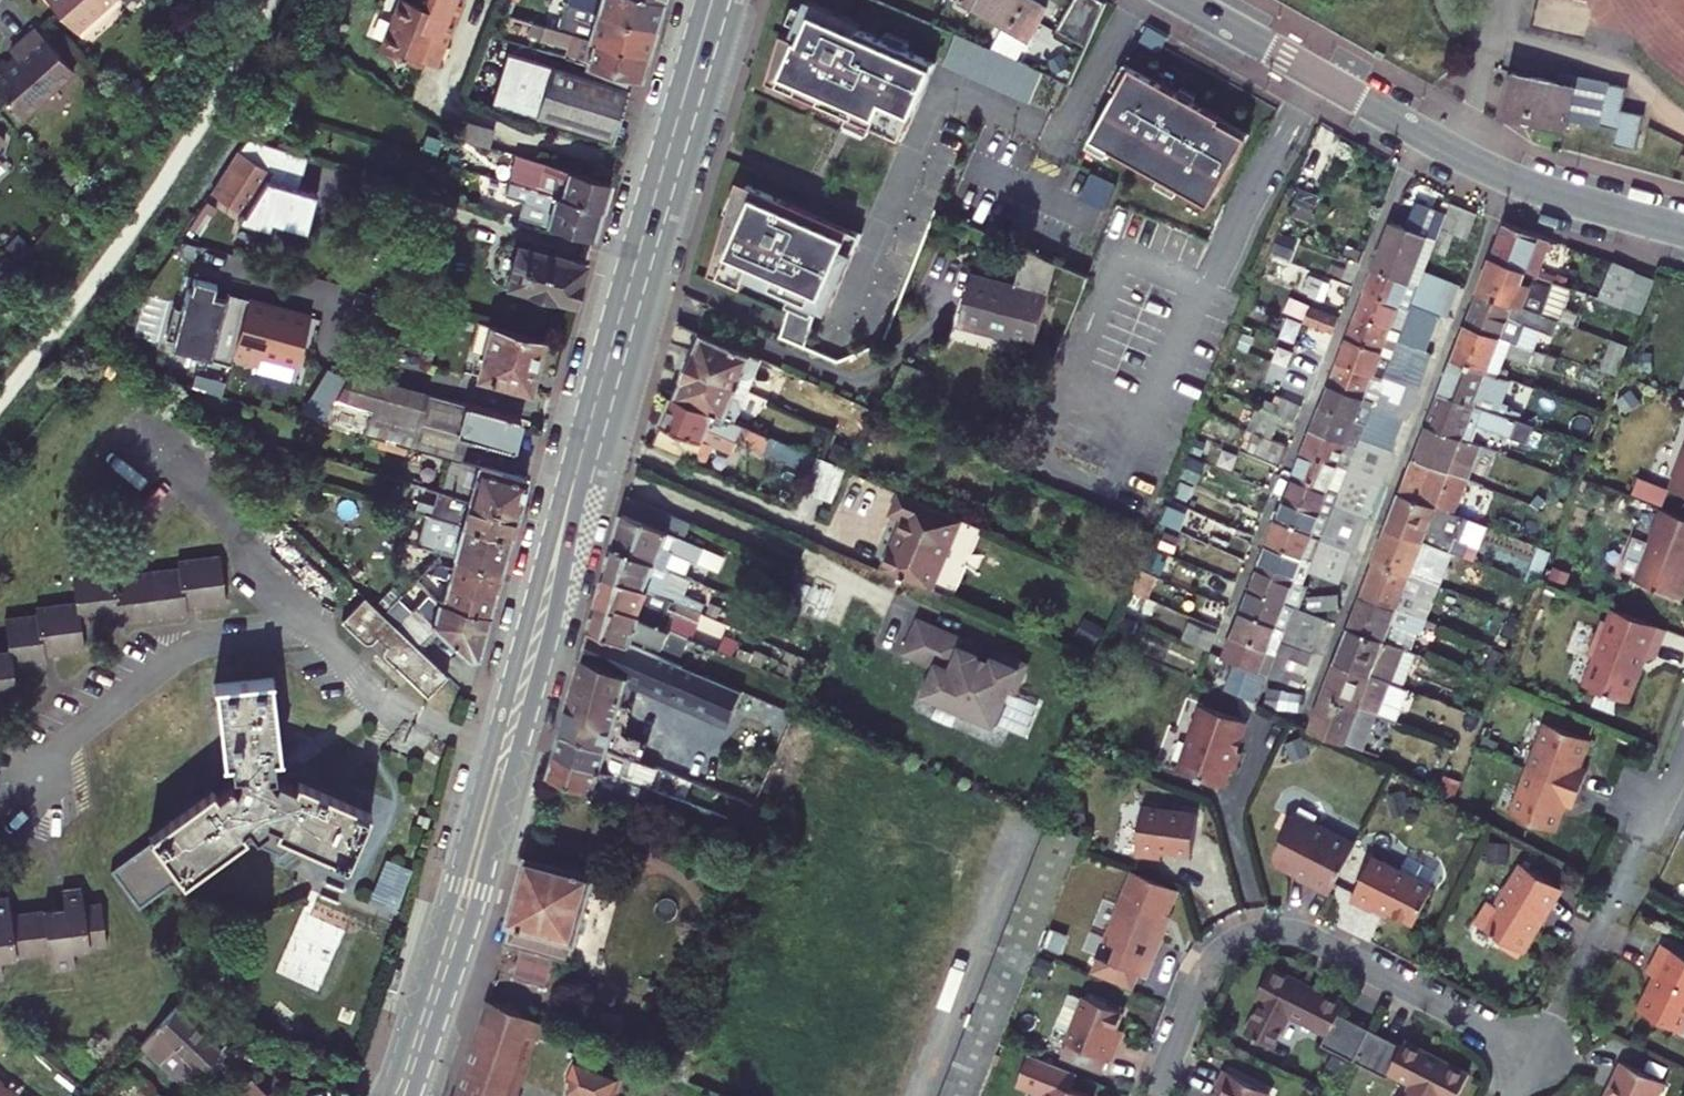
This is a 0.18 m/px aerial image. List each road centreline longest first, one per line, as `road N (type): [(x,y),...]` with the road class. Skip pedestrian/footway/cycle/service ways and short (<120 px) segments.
road 1 (secondary): [(703,0),(455,885),(382,1095)]
road 2 (secondary): [(412,1095),(480,892),(730,0)]
road 3 (secondary): [(1179,0),(1482,166),(1683,230)]
road 4 (residential): [(1155,1095),(1213,957),(1238,938),(1271,930),(1315,939),(1532,1054)]
road 5 (residential): [(1607,909),(1532,1054)]

